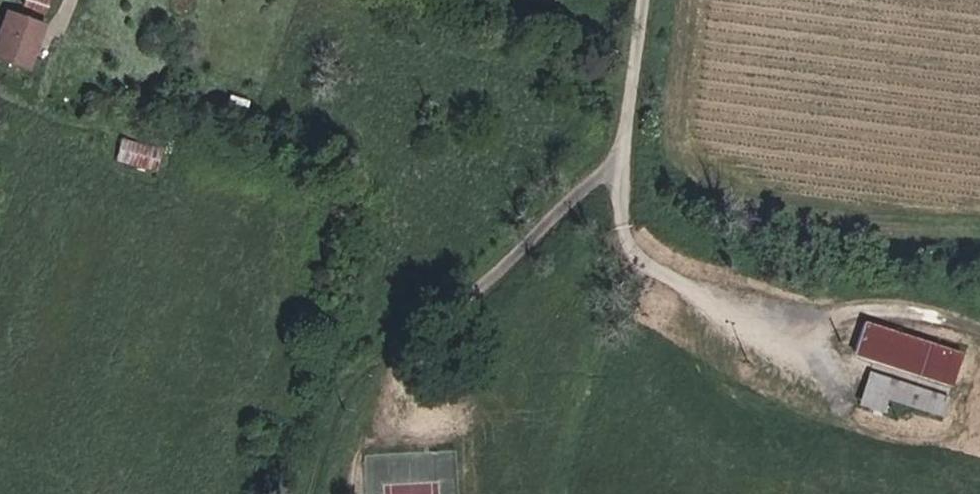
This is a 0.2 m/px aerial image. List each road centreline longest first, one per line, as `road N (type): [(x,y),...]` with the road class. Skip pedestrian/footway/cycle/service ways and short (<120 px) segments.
road 1 (track): [(626,147),(682,215),(882,260),(979,261)]
road 2 (track): [(311,493),(333,409),(365,361),(448,322)]

